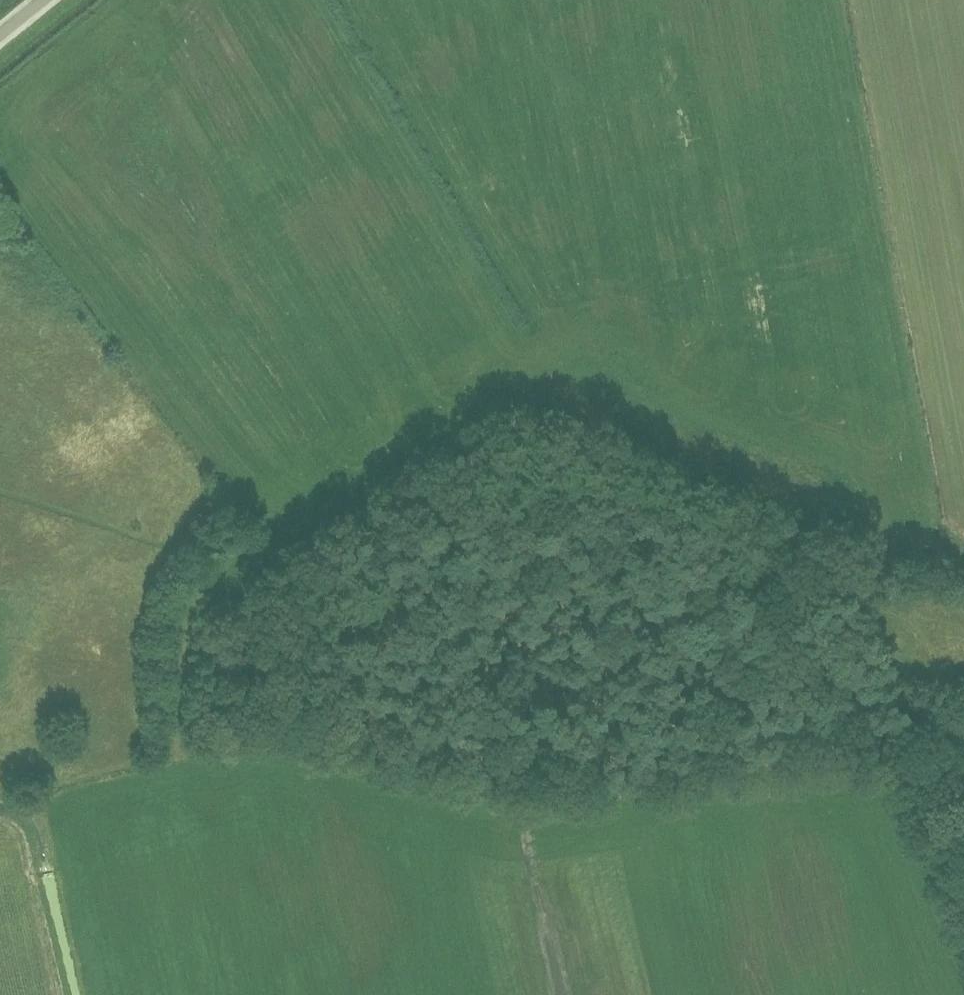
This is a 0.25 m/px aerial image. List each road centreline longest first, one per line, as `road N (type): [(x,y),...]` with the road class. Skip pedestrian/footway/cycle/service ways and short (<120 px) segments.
road 1 (track): [(904,760),(860,746),(467,757),(346,744),(283,706)]
road 2 (track): [(963,899),(920,781),(904,760),(963,723)]

